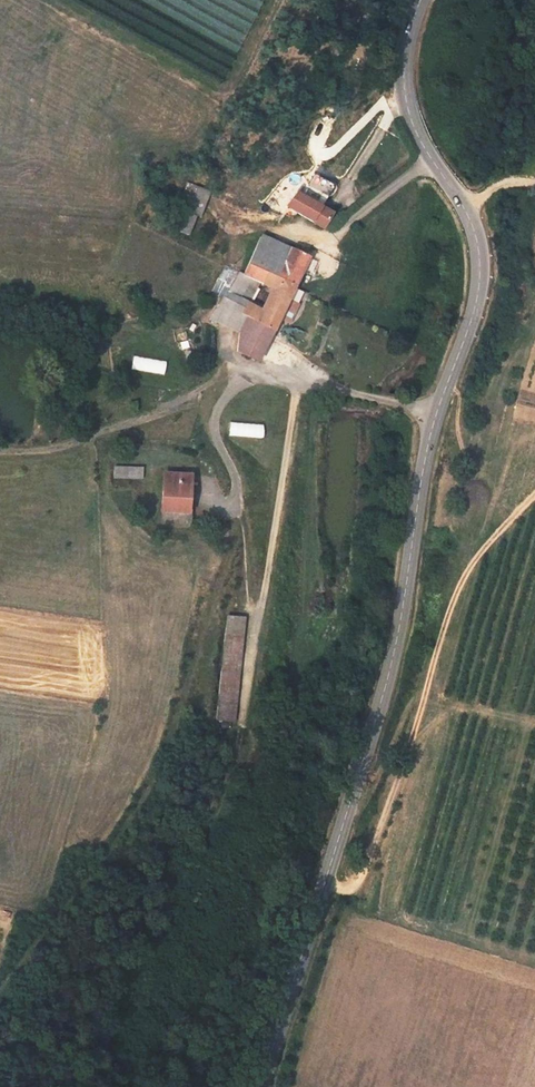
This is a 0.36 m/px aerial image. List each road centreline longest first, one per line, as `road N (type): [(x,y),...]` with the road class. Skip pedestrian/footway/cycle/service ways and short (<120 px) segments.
road 1 (primary): [(419,0),(404,54),(405,95),(431,159),(473,228),(479,289),(428,445),(382,699),(258,1086)]
road 2 (track): [(436,416),(246,378),(224,394),(210,420),(236,500),(229,508),(208,501)]
road 3 (track): [(294,383),(242,704)]
road 4 (track): [(250,637),(245,536),(234,502)]
road 5 (track): [(335,235),(232,229),(210,204)]

